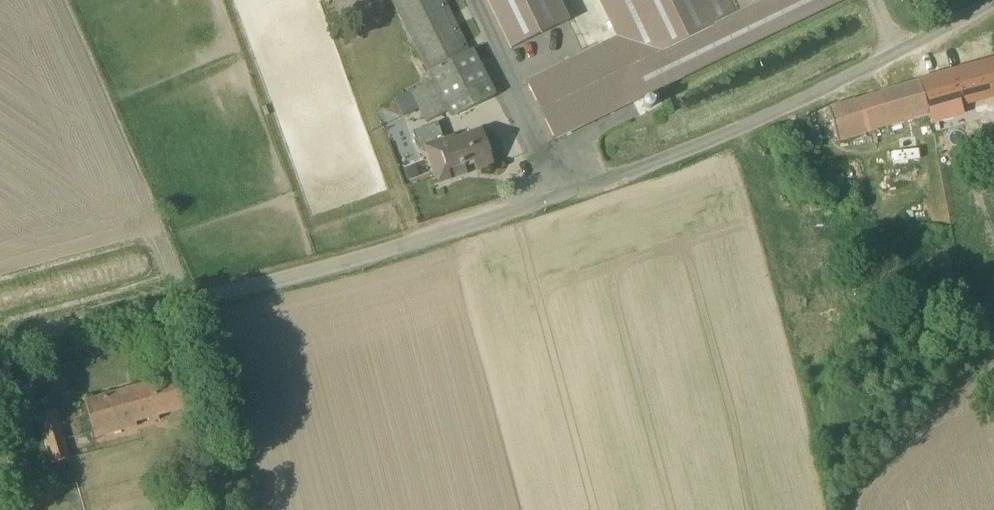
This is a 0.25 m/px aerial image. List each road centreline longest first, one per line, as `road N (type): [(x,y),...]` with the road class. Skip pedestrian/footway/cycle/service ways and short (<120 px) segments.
road 1 (unclassified): [(0,350),(397,248),(642,168),(737,131),(993,1)]

